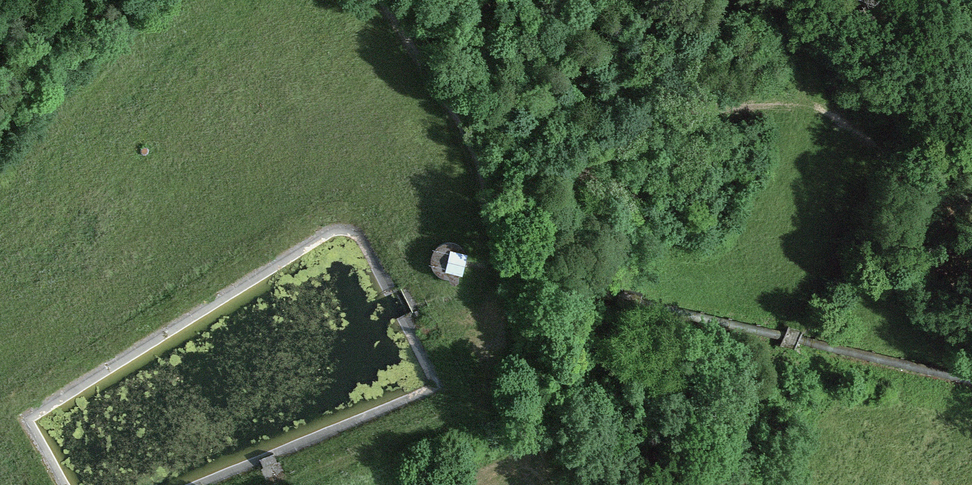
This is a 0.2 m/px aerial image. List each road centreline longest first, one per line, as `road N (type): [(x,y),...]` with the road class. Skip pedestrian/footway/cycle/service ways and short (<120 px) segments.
road 1 (track): [(487,207),(661,131),(803,101),(838,121),(848,146),(790,354)]
road 2 (track): [(378,0),(450,106),(487,207),(498,283),(494,329)]
road 3 (track): [(284,484),(474,403),(489,377),(494,329)]

